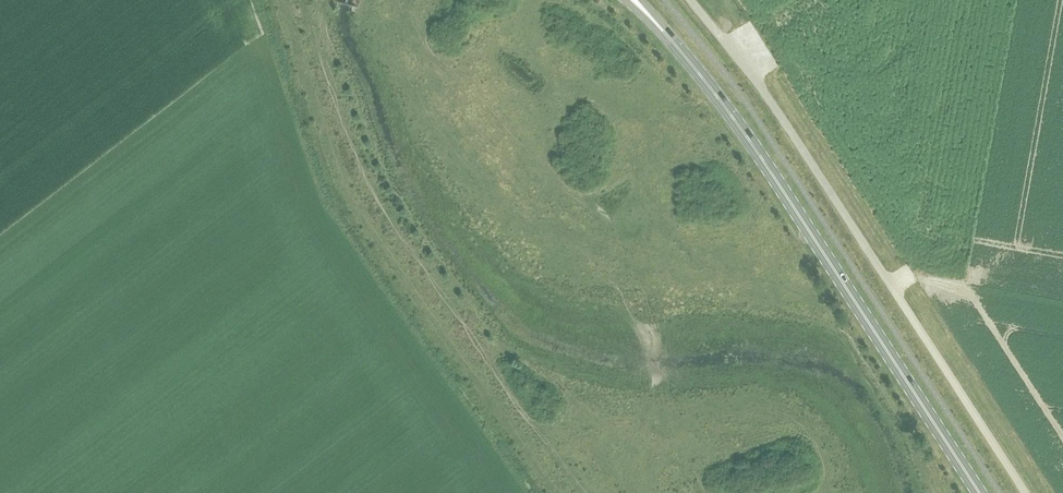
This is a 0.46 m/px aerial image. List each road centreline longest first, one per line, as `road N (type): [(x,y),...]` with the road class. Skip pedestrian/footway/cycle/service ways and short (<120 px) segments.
road 1 (unclassified): [(1026,492),(781,117),(691,0)]
road 2 (primary): [(979,492),(755,148),(663,31)]

